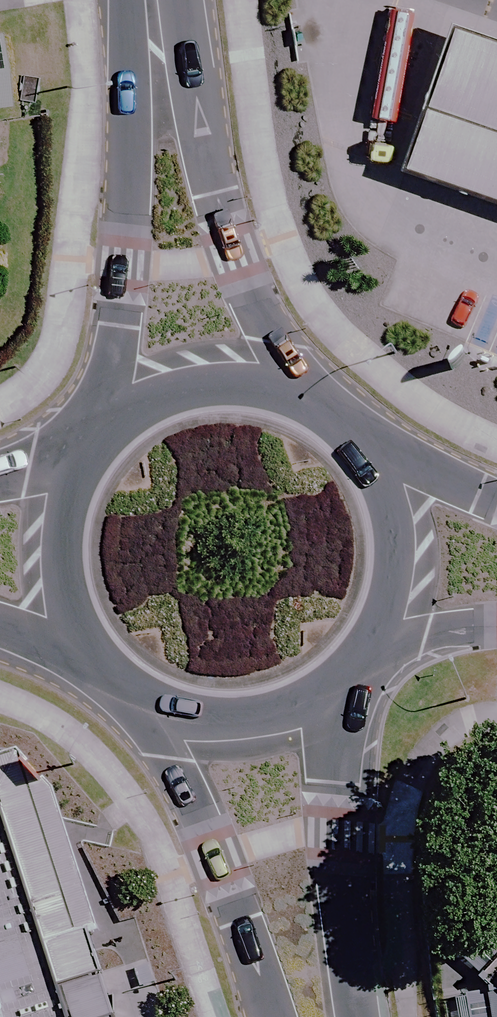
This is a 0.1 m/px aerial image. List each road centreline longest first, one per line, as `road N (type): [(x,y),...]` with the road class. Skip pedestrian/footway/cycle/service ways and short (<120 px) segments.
road 1 (secondary): [(119,425),(131,138),(153,12)]
road 2 (secondary): [(153,12),(201,132),(234,253),(276,343),(275,379)]
road 3 (secondary): [(275,1016),(172,758),(164,715)]
road 4 (secondary): [(332,708),(355,1016)]
road 5 (secondary): [(397,466),(419,528),(416,595),(389,656)]
road 6 (secondary): [(87,644),(69,601),(62,555),(68,509),(86,466)]
road 7 (secondary): [(332,708),(278,729),(220,731),(164,715)]
road 8 (secondary): [(119,425),(165,393),(219,378),(275,379)]
road 9 (secondary): [(275,379),(324,396),(365,426),(397,466)]

